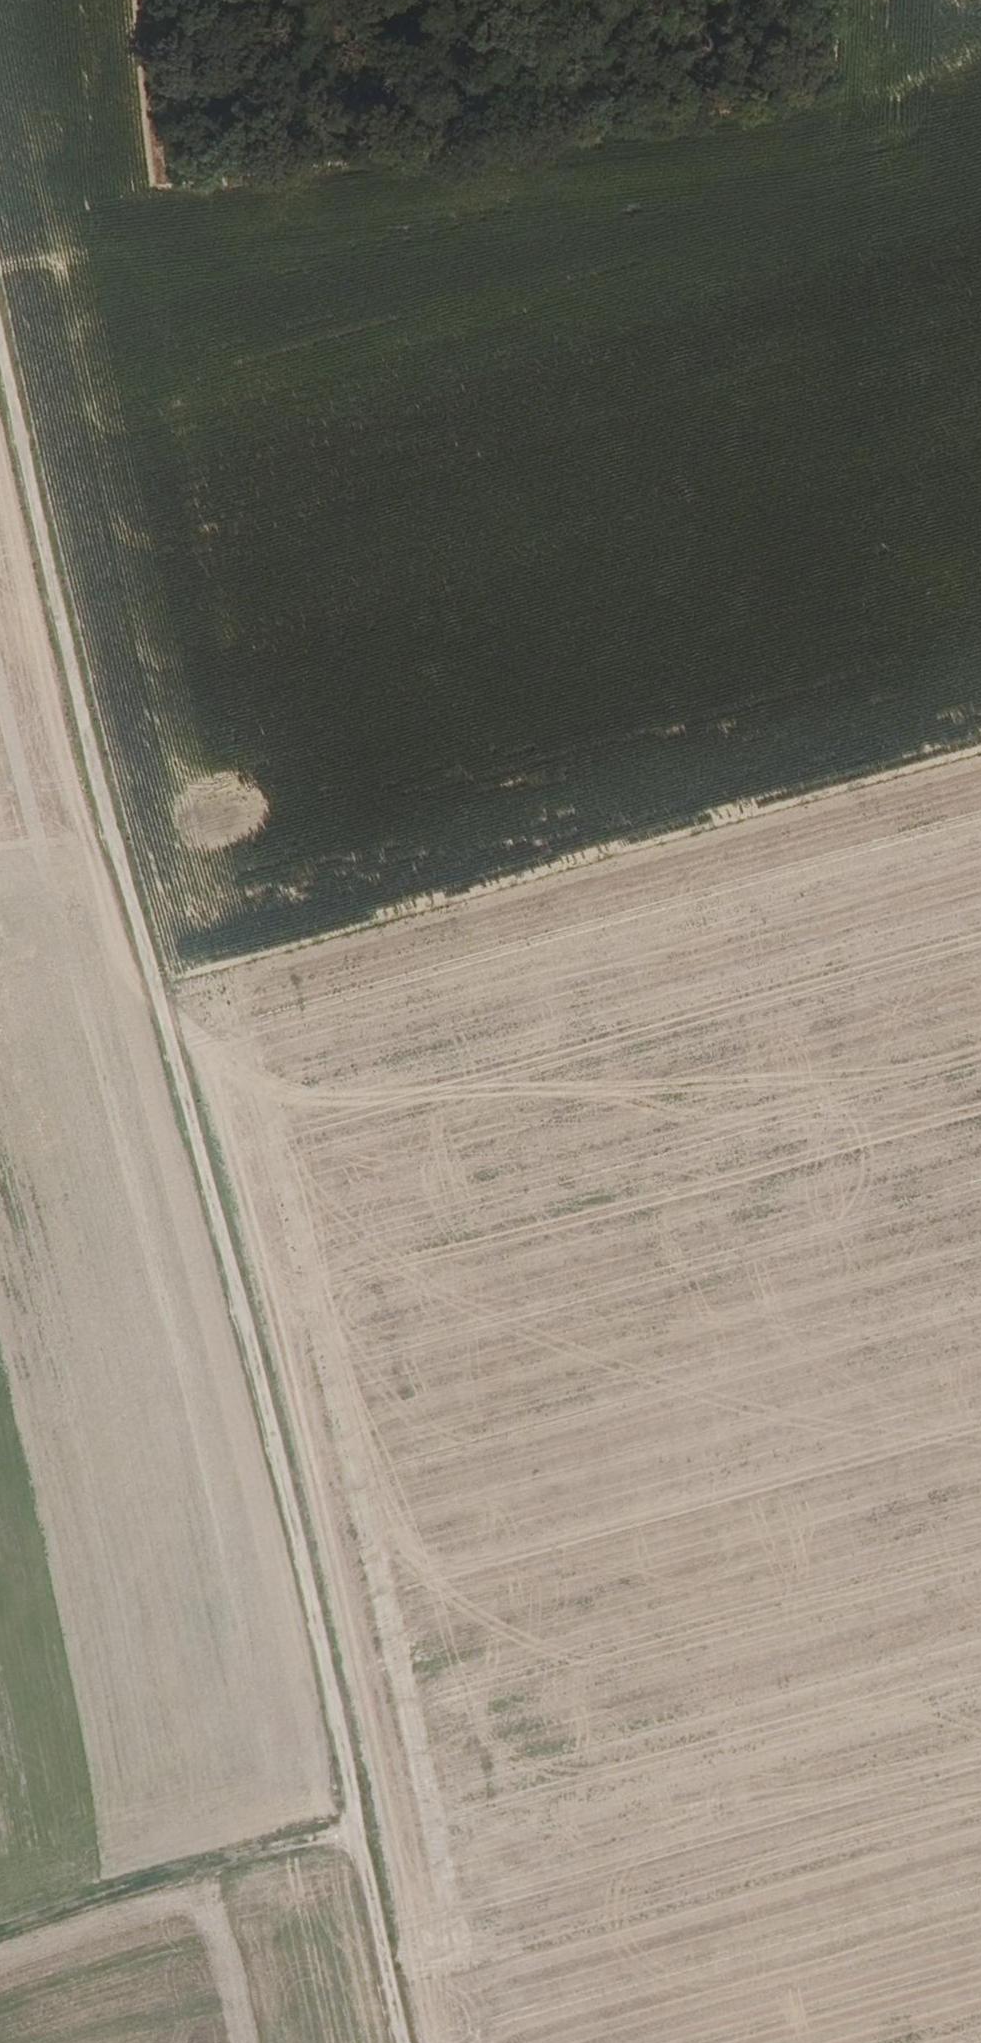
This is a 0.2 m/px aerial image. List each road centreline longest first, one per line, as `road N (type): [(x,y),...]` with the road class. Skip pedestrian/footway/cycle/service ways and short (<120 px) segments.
road 1 (track): [(0,320),(101,775),(294,1458),(411,2042)]
road 2 (track): [(0,1941),(365,1813)]

